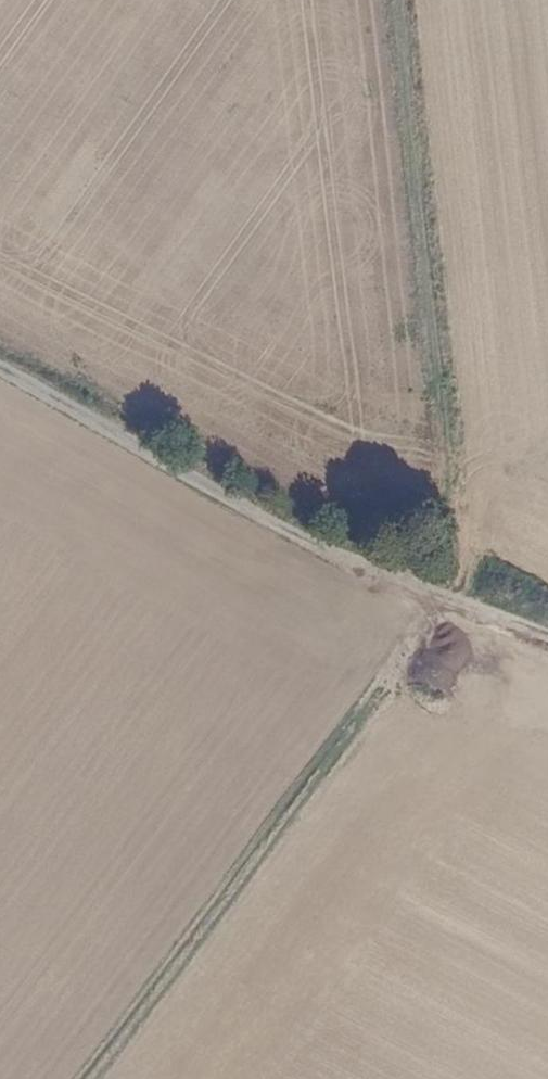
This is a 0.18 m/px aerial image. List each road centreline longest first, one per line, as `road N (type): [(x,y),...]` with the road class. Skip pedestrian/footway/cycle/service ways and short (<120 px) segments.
road 1 (track): [(399,0),(460,555),(444,594),(389,677),(86,1078)]
road 2 (track): [(0,367),(297,536),(547,634)]

